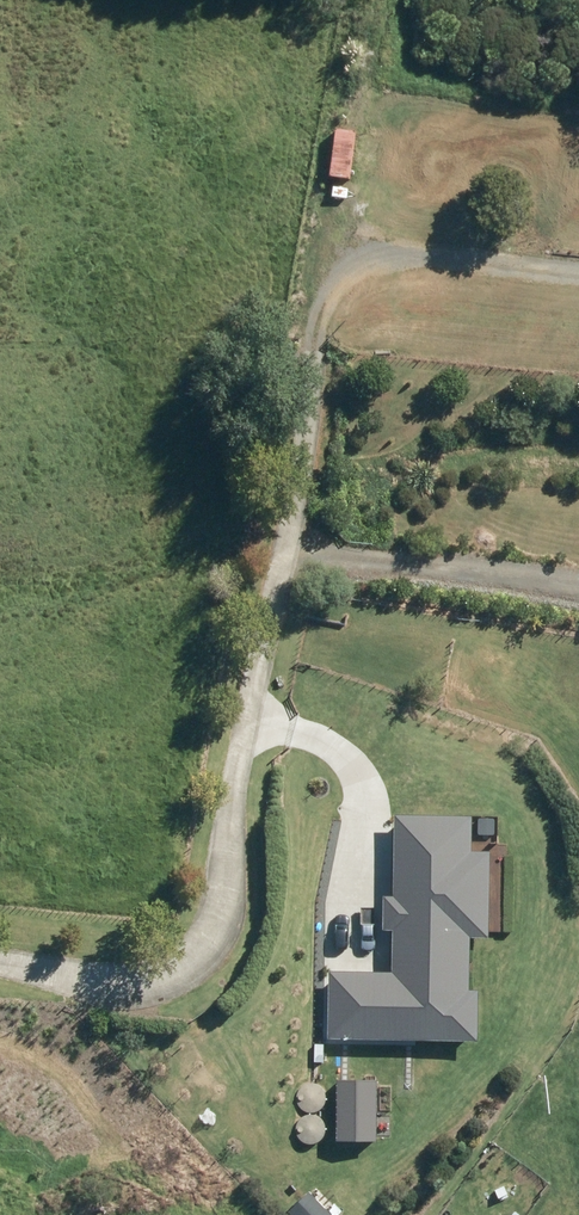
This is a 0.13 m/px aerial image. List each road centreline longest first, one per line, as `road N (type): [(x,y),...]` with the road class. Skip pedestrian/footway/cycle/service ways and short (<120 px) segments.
road 1 (track): [(0,969),(100,978),(179,965),(223,885),(320,378)]
road 2 (track): [(253,725),(324,741),(349,760),(366,815),(363,960)]
road 3 (track): [(288,543),(578,587)]

